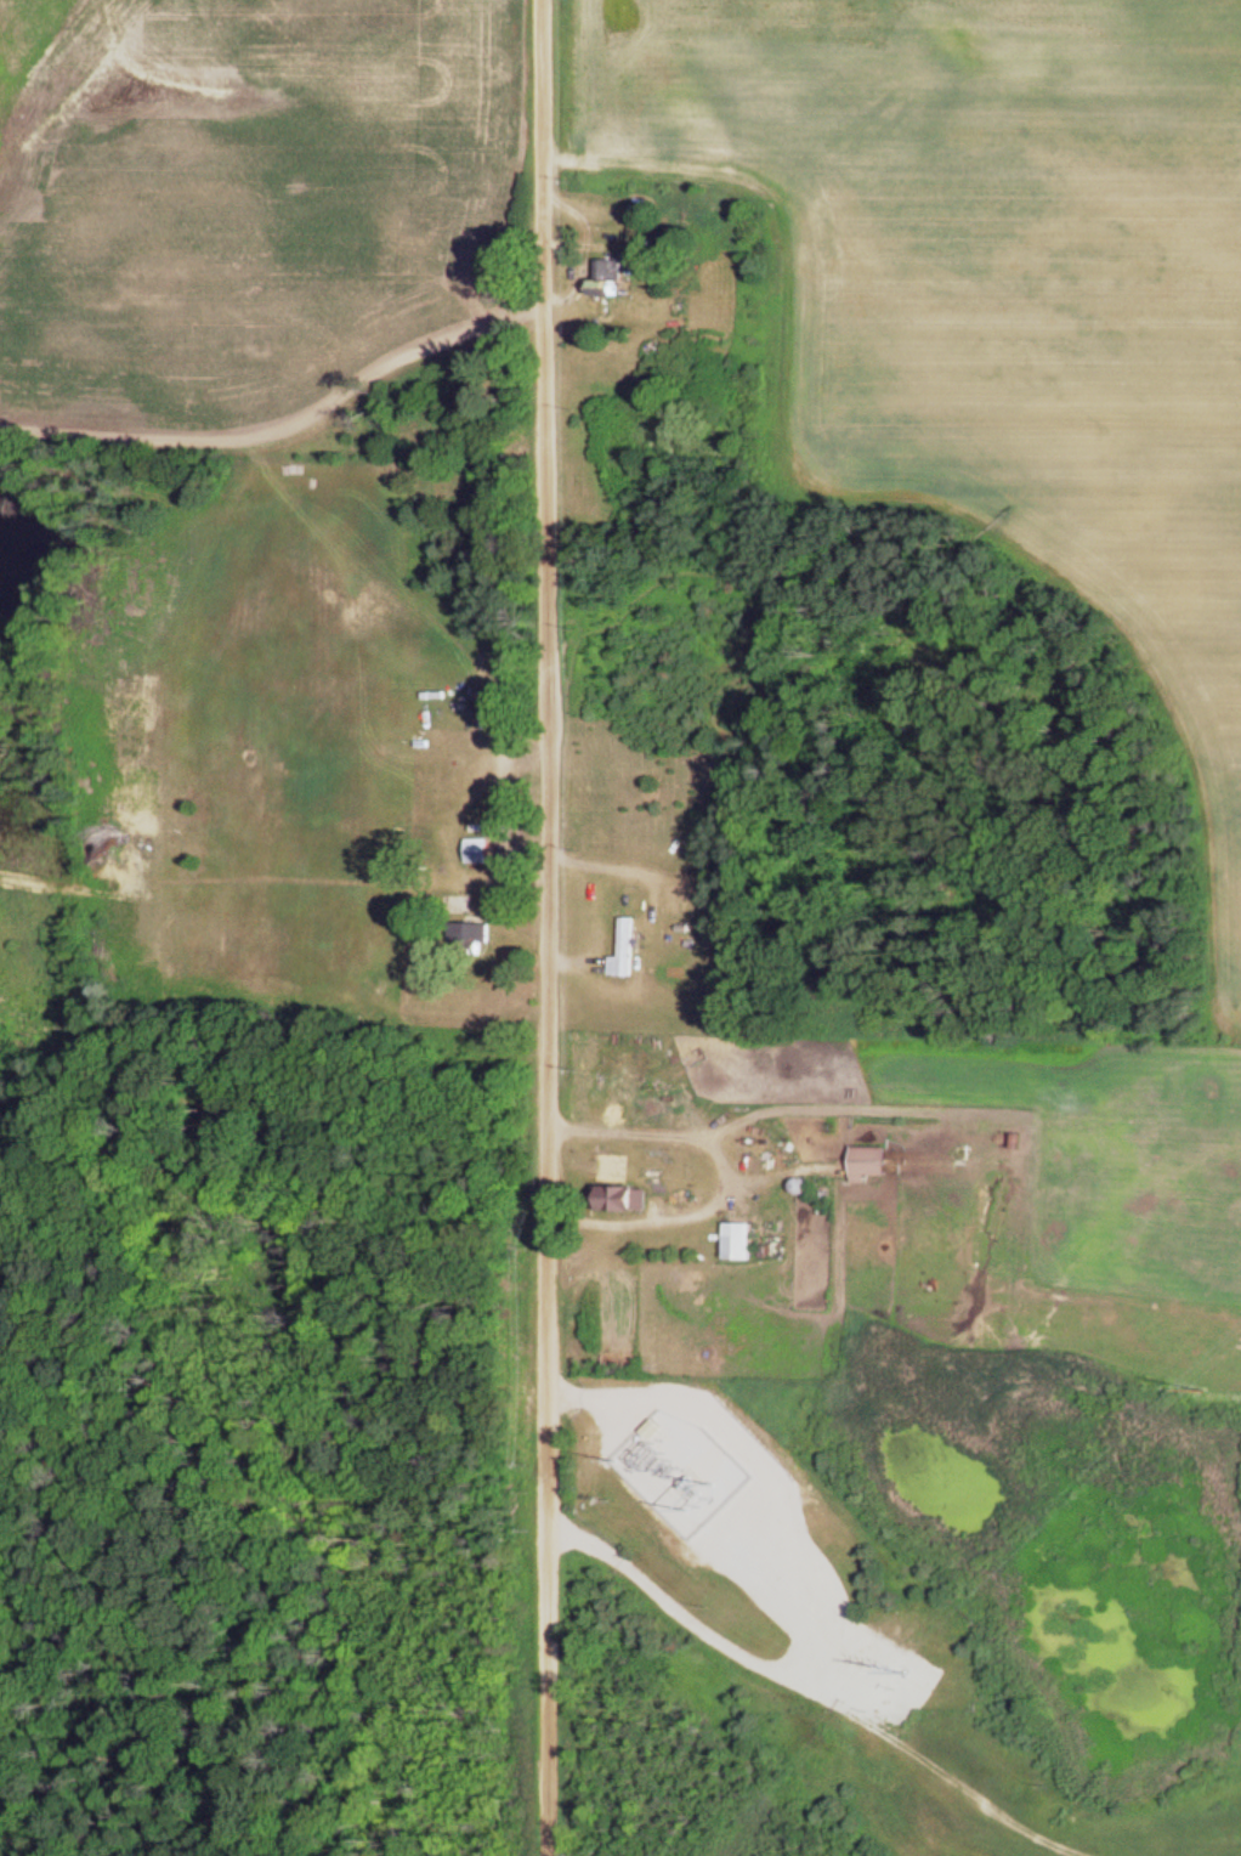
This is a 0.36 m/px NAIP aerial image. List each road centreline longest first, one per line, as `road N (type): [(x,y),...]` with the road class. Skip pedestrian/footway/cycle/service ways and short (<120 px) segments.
road 1 (residential): [(539,1855),(542,0)]

